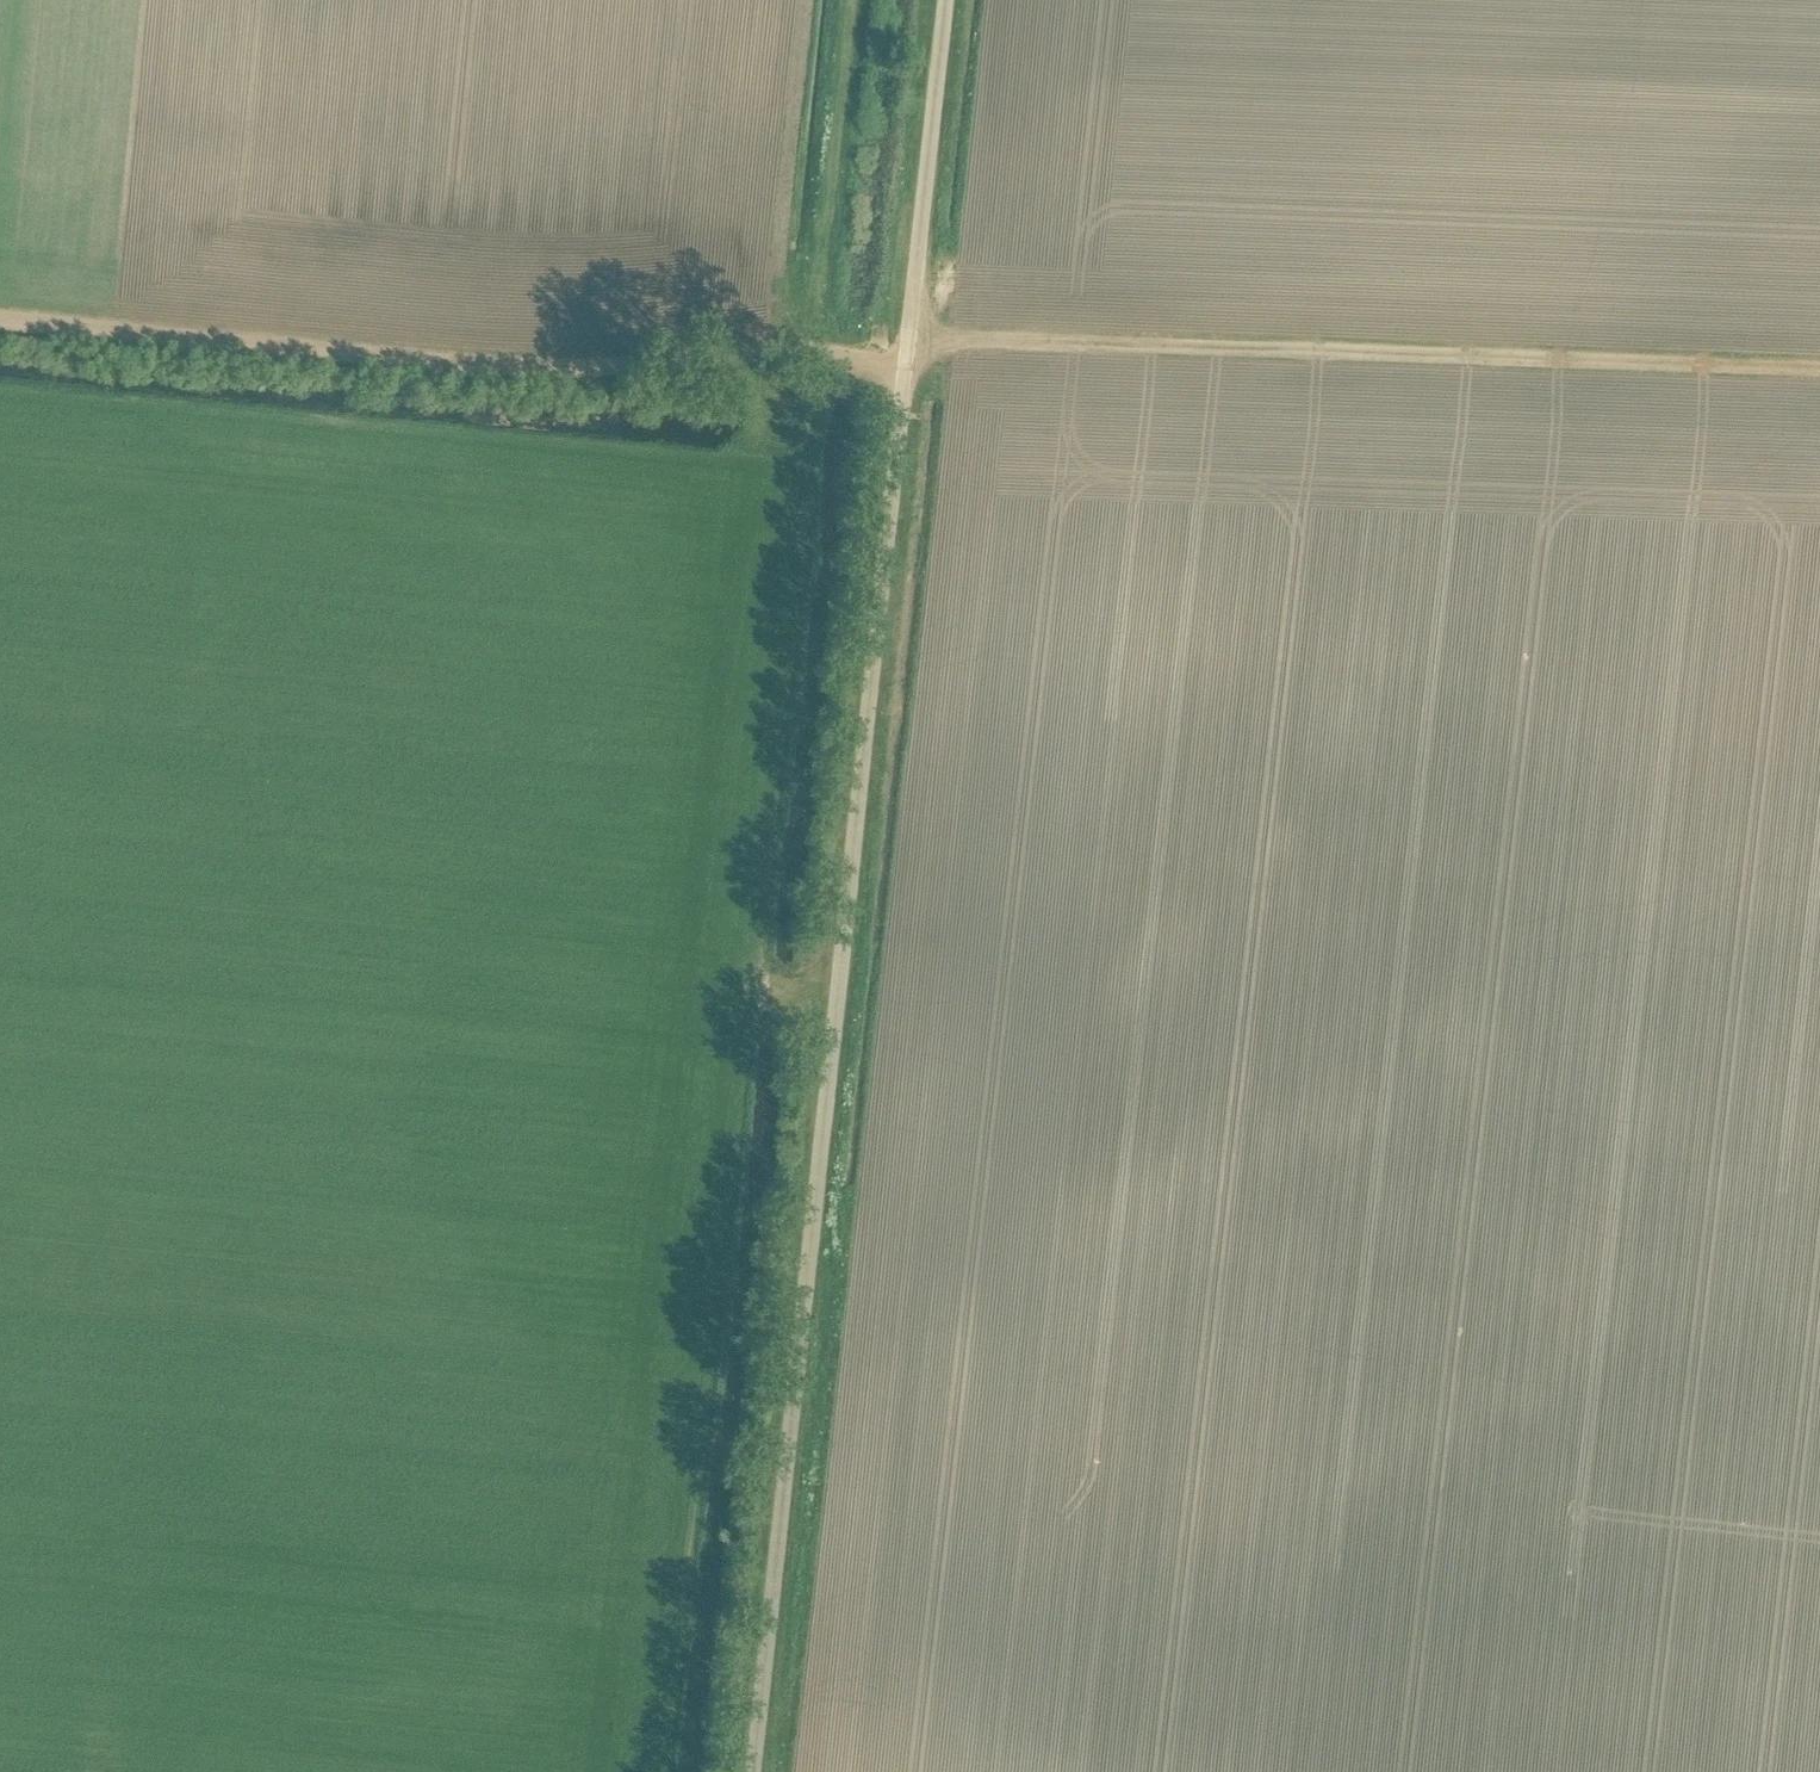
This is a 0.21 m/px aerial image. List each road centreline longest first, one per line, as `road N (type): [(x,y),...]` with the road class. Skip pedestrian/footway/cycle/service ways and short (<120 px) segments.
road 1 (unclassified): [(755,1771),(945,0)]
road 2 (track): [(908,344),(569,370),(0,318)]

